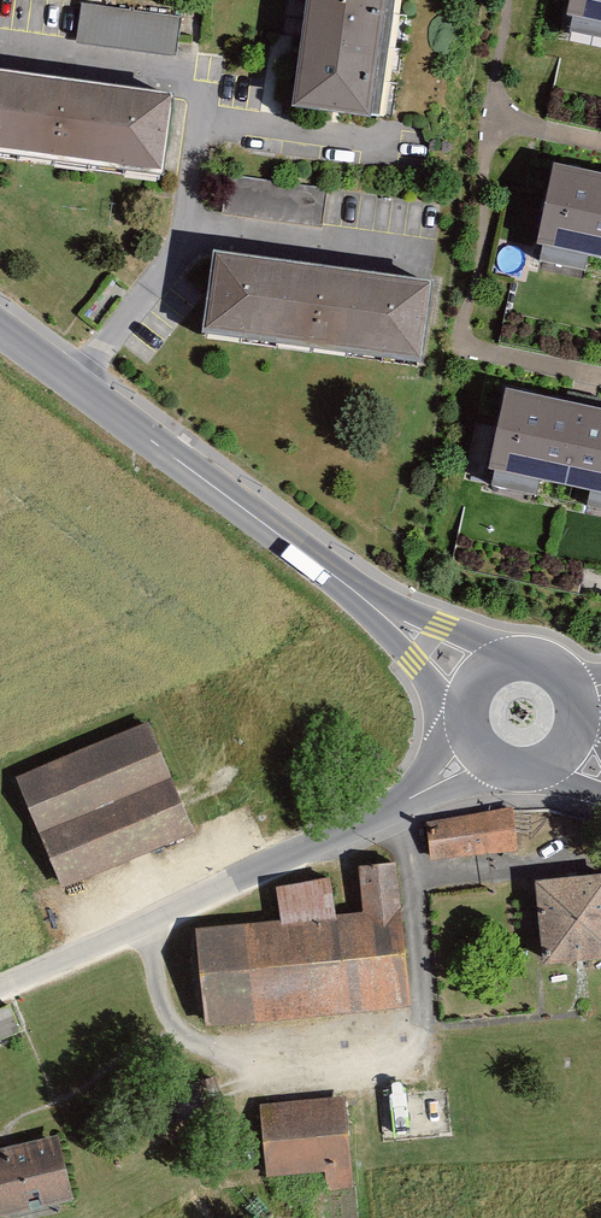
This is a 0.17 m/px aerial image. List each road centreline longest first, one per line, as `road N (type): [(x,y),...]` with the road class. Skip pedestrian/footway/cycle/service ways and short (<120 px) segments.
road 1 (tertiary): [(390,624),(0,335)]
road 2 (residential): [(0,996),(414,817)]
road 3 (tertiary): [(510,659),(390,624)]

